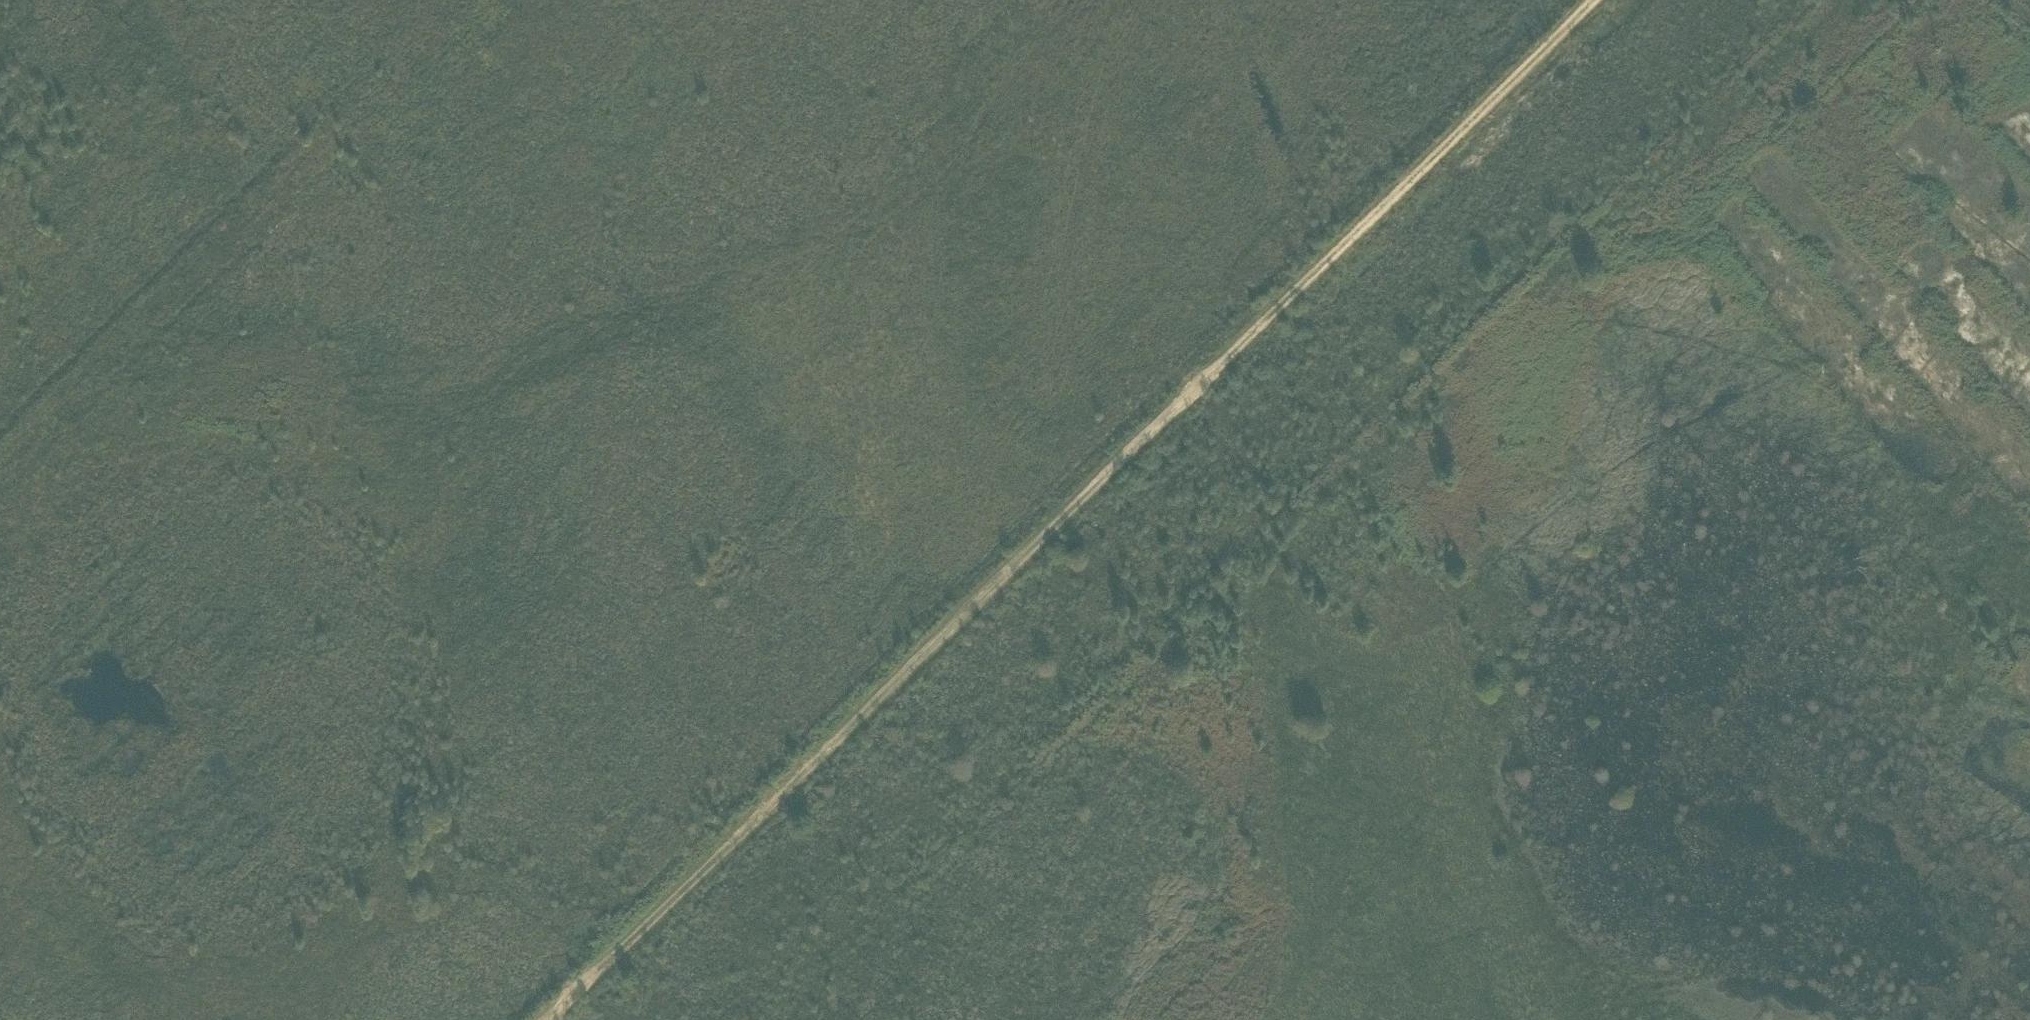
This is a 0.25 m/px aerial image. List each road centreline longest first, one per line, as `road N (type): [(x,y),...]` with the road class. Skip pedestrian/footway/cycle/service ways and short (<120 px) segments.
road 1 (track): [(546,1019),(1592,0)]

